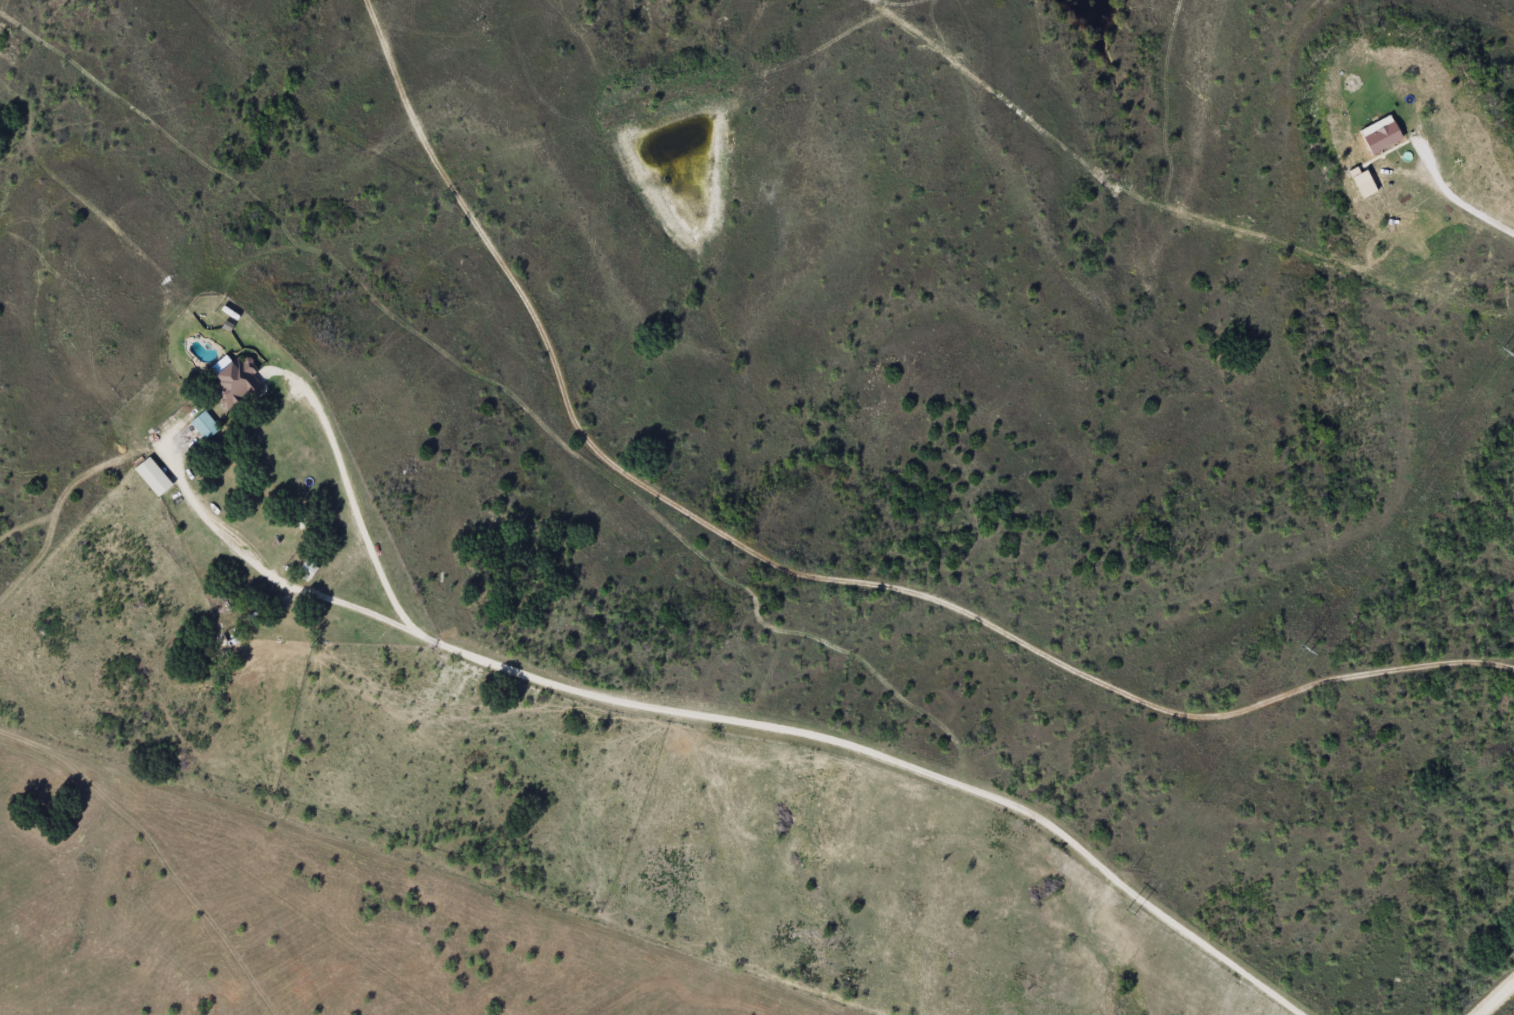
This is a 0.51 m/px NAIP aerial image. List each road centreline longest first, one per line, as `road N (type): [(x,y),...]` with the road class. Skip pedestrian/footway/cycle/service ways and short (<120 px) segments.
road 1 (residential): [(1513,670),(1488,664),(1360,674),(1220,716)]

